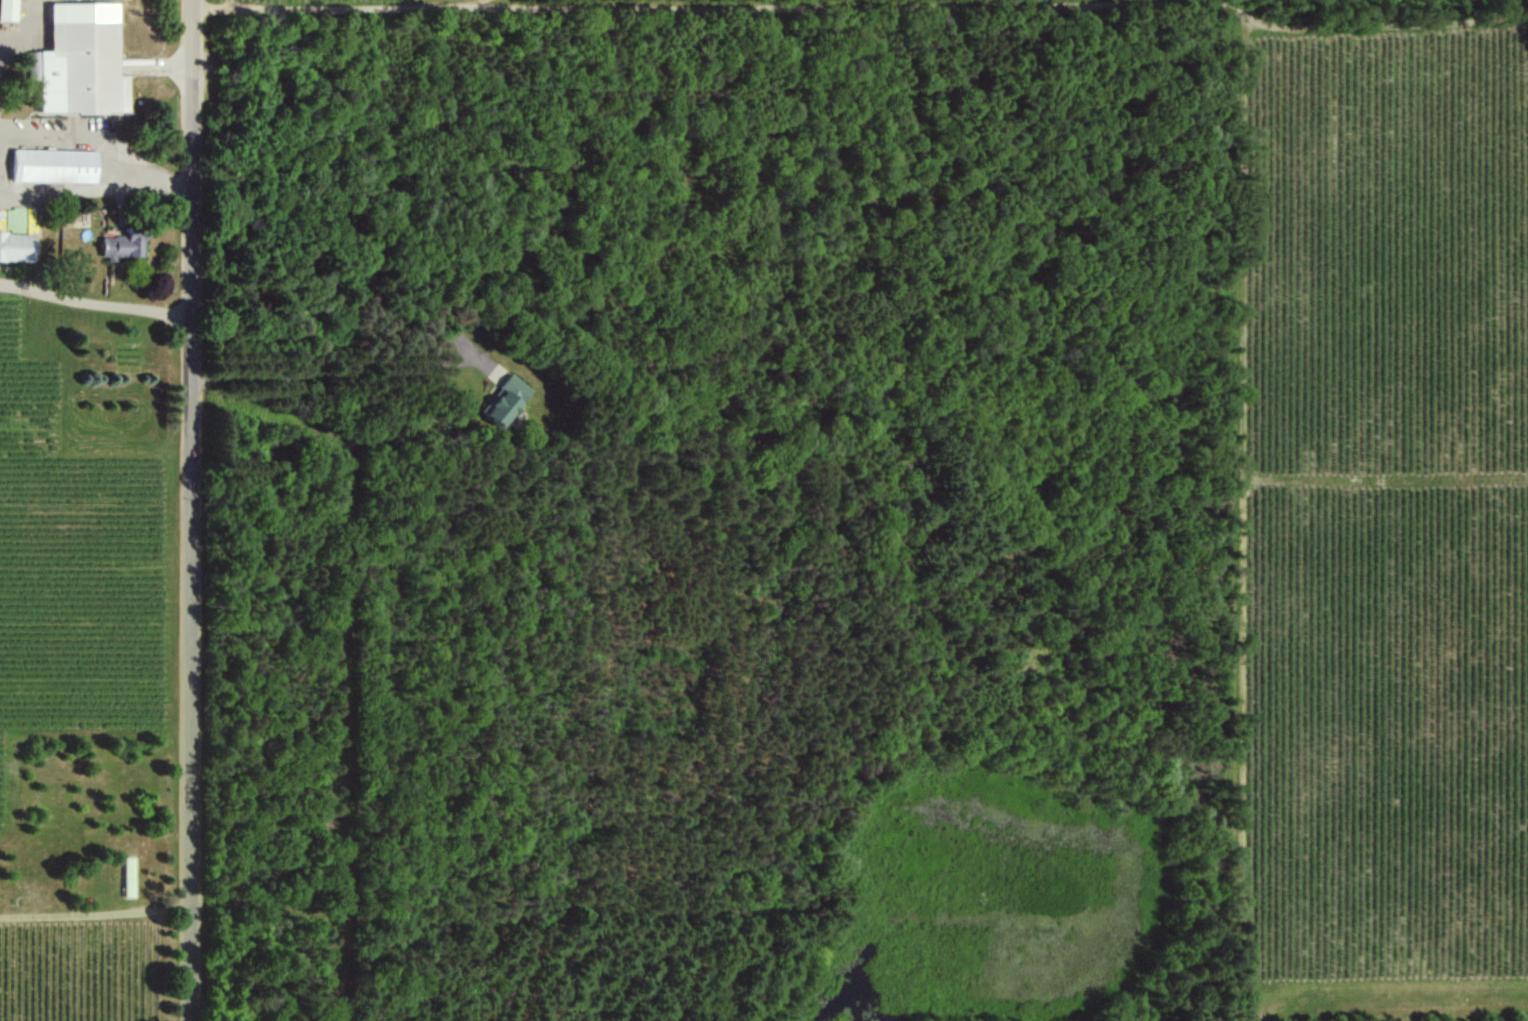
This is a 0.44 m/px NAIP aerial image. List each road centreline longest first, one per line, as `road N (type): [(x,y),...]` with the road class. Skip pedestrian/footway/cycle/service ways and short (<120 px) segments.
road 1 (residential): [(190,1020),(192,0)]

